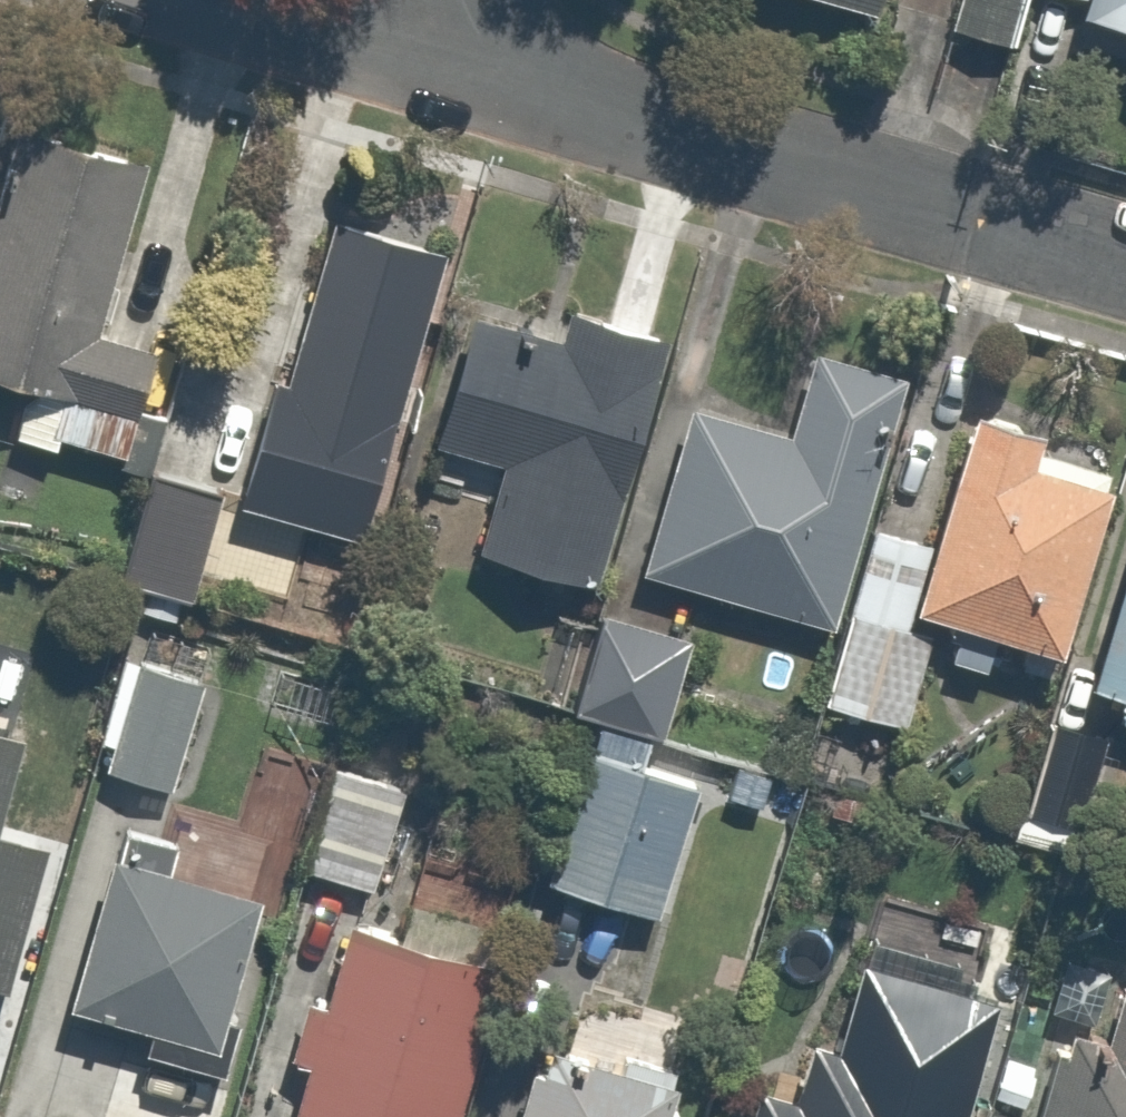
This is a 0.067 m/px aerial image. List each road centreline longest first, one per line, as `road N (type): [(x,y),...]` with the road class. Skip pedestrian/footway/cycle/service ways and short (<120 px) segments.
road 1 (residential): [(1125,260),(416,54)]
road 2 (residential): [(416,54),(208,0)]

